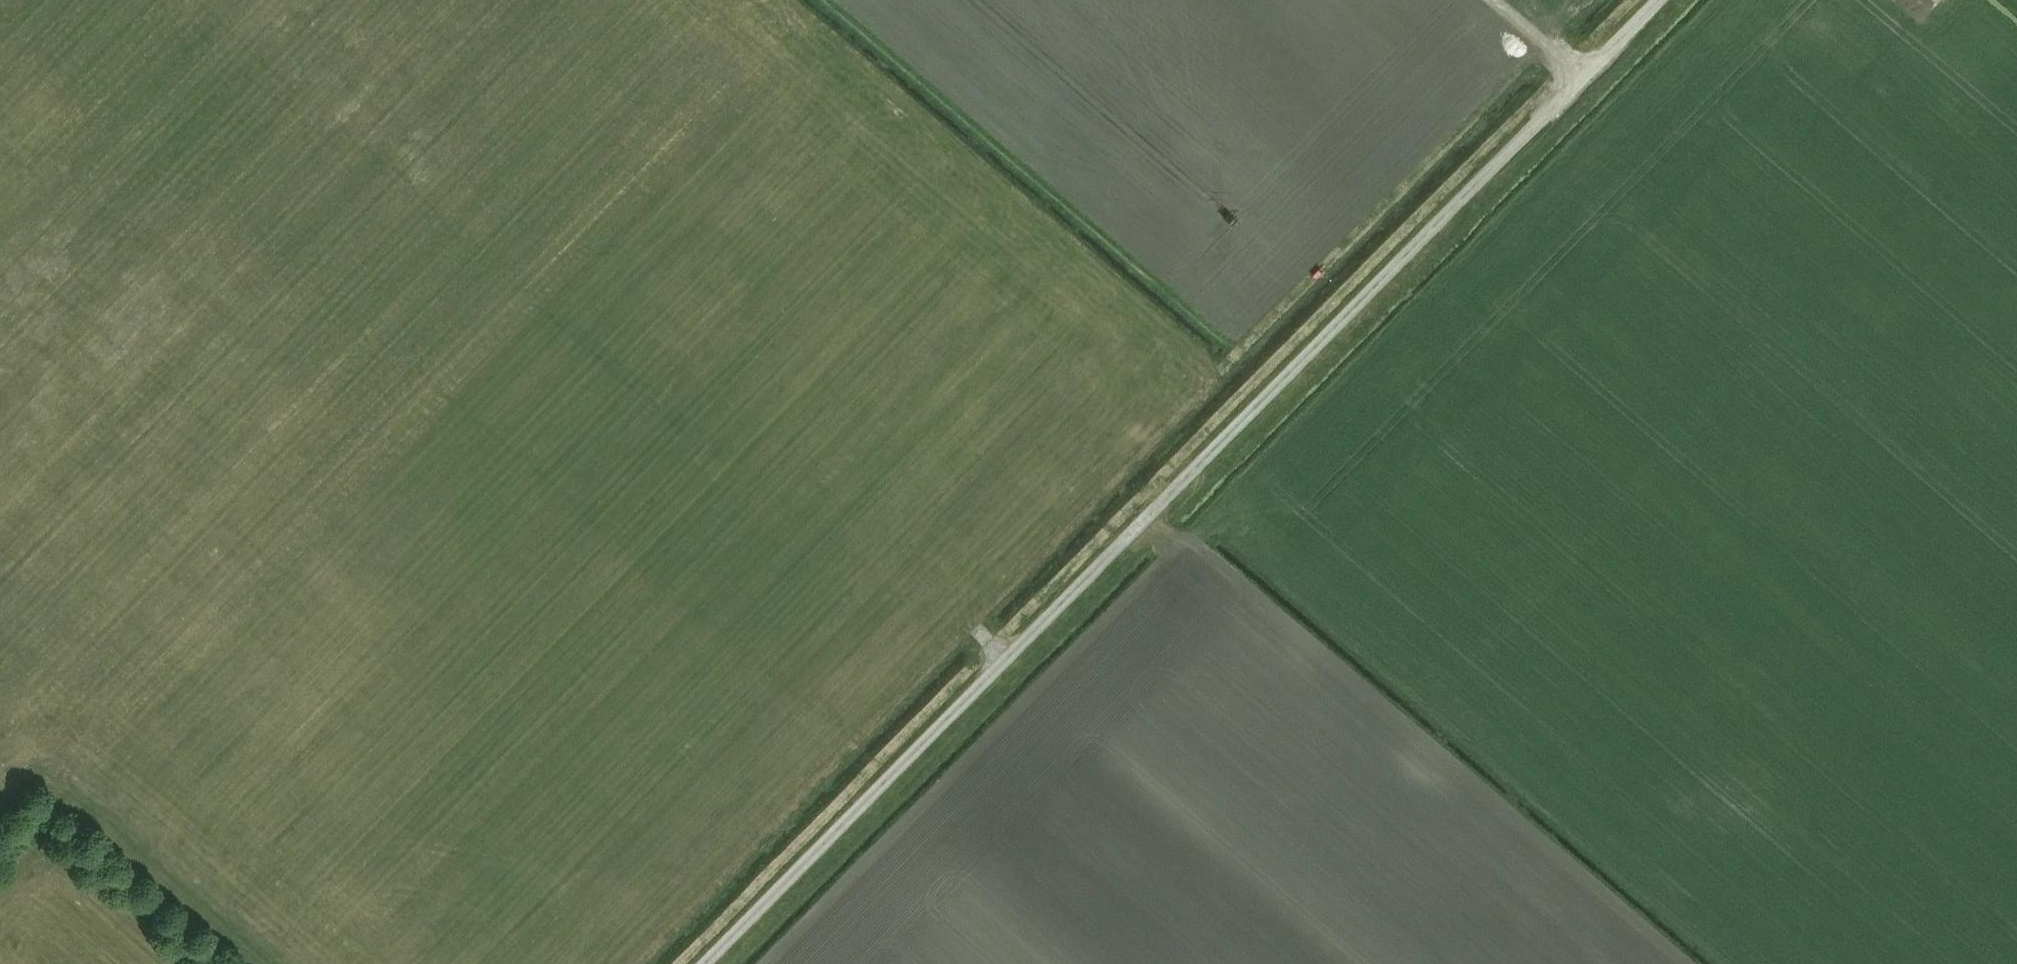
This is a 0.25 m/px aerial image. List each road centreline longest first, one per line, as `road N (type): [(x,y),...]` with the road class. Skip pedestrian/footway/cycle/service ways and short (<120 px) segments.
road 1 (unclassified): [(704,963),(1656,0)]

